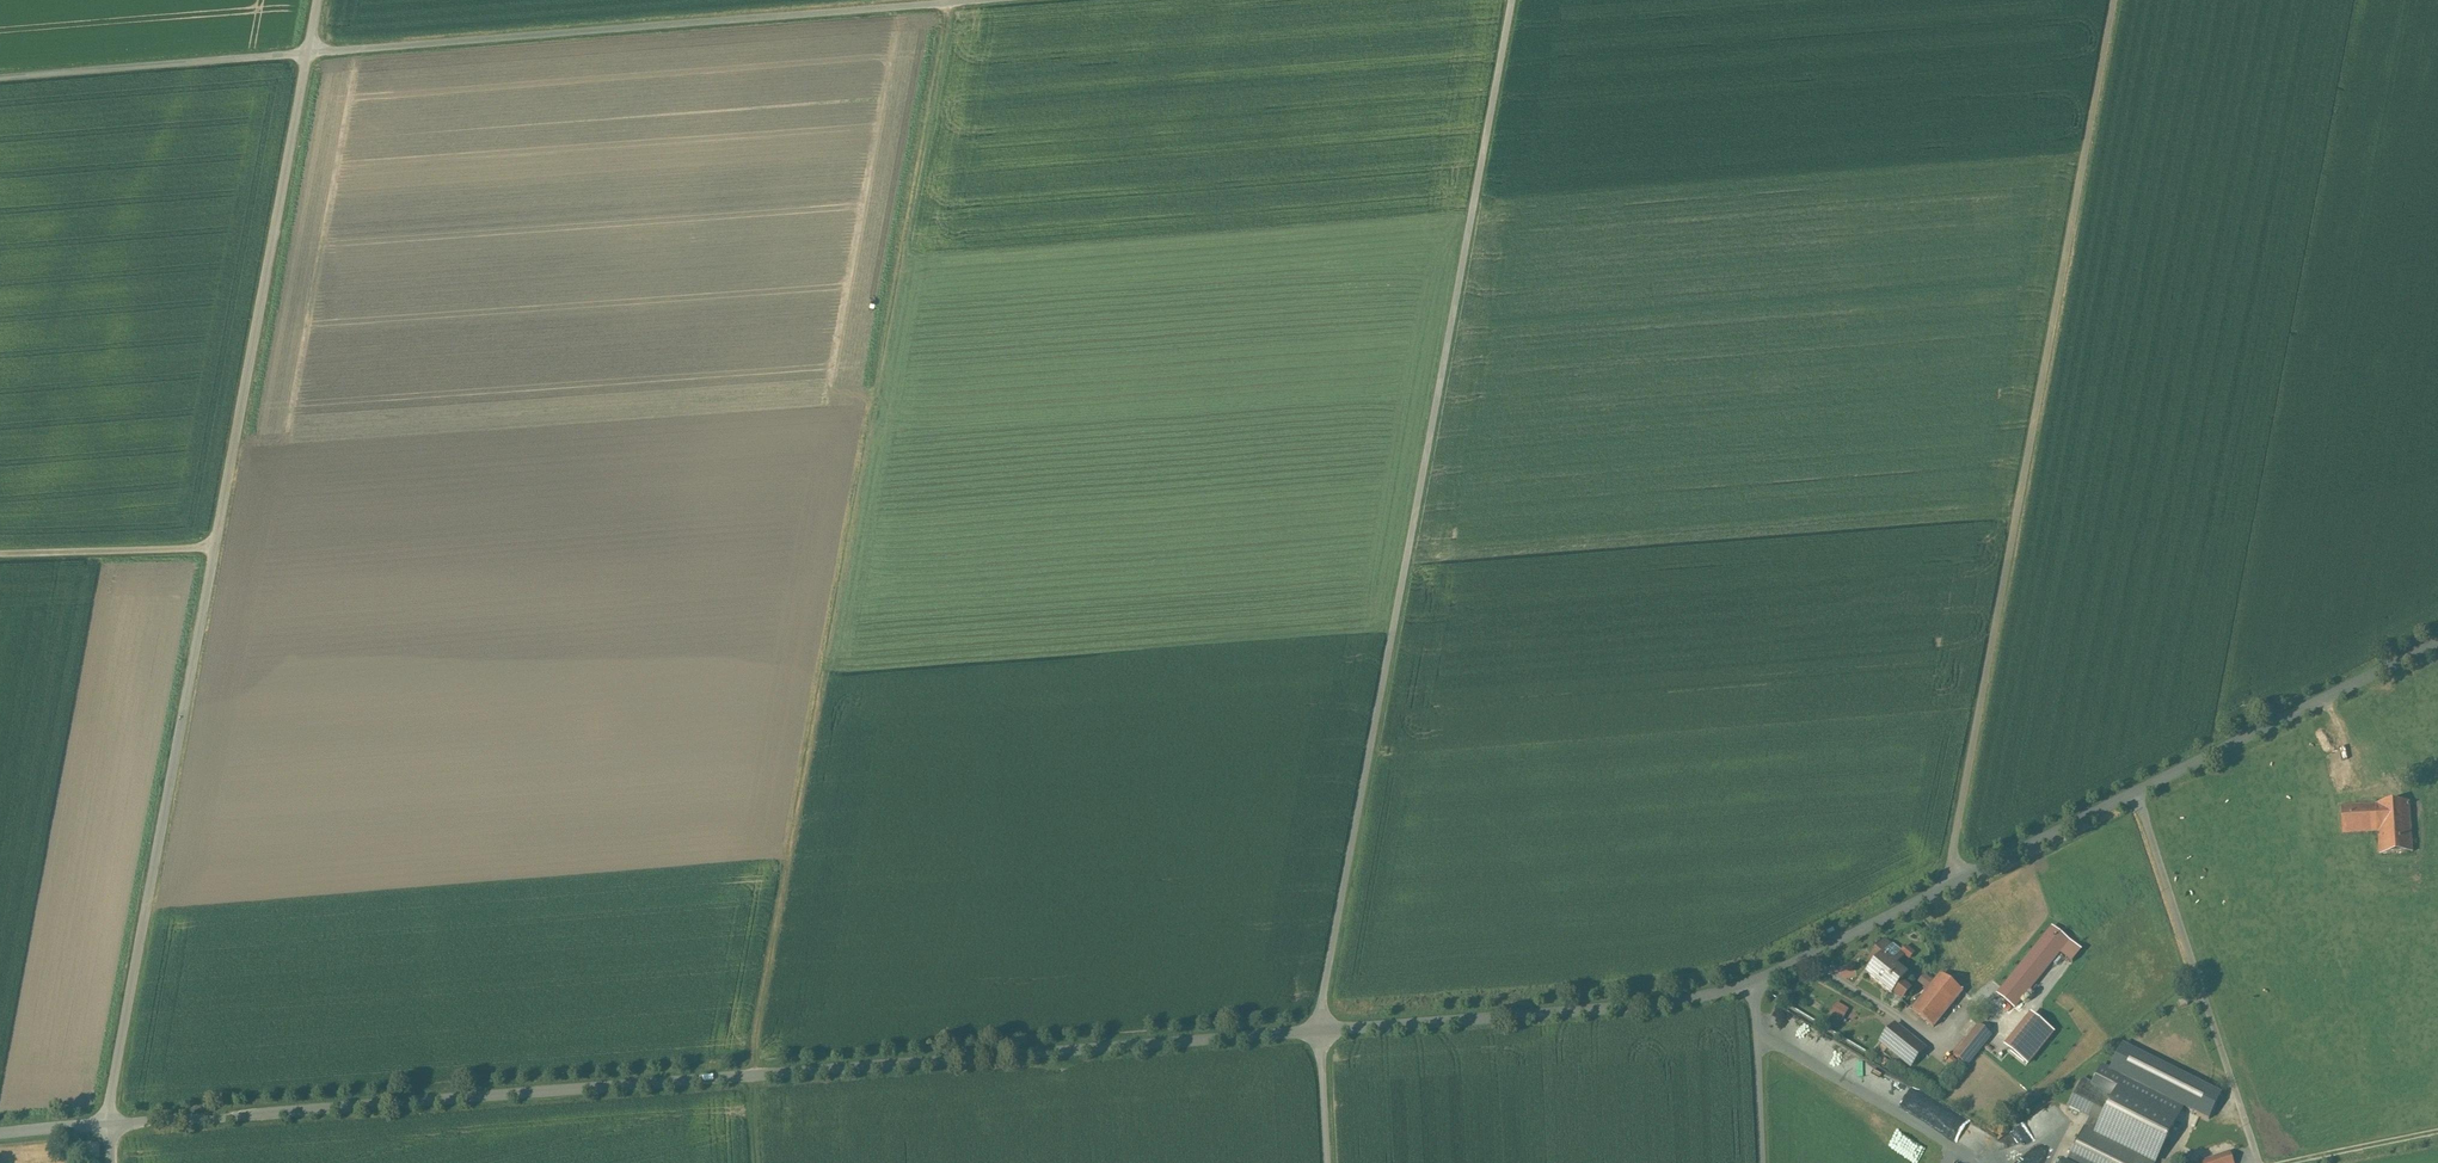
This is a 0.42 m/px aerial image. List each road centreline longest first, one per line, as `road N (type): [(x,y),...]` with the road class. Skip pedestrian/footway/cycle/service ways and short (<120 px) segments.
road 1 (unclassified): [(1319,1033),(109,1124)]
road 2 (track): [(951,0),(753,1075)]
road 3 (unclassified): [(307,52),(109,1124)]
road 4 (unclassified): [(1319,1033),(1512,0)]
road 5 (unclassified): [(1950,882),(2113,0)]
road 6 (unclassified): [(990,0),(307,52)]
road 7 (unclassified): [(1758,976),(1663,996),(1319,1033)]
road 8 (unclassified): [(2264,1162),(2137,790)]
road 9 (unclassified): [(2437,639),(2137,790)]
road 10 (unclassified): [(307,52),(0,76)]
road 11 (unclassified): [(1950,882),(1758,976)]
road 12 (unclassified): [(2137,790),(1950,882)]
road 13 (unclassified): [(1764,1162),(1758,976)]
road 14 (track): [(2263,1162),(2437,1130)]
road 15 (unclassified): [(1327,1162),(1319,1033)]

